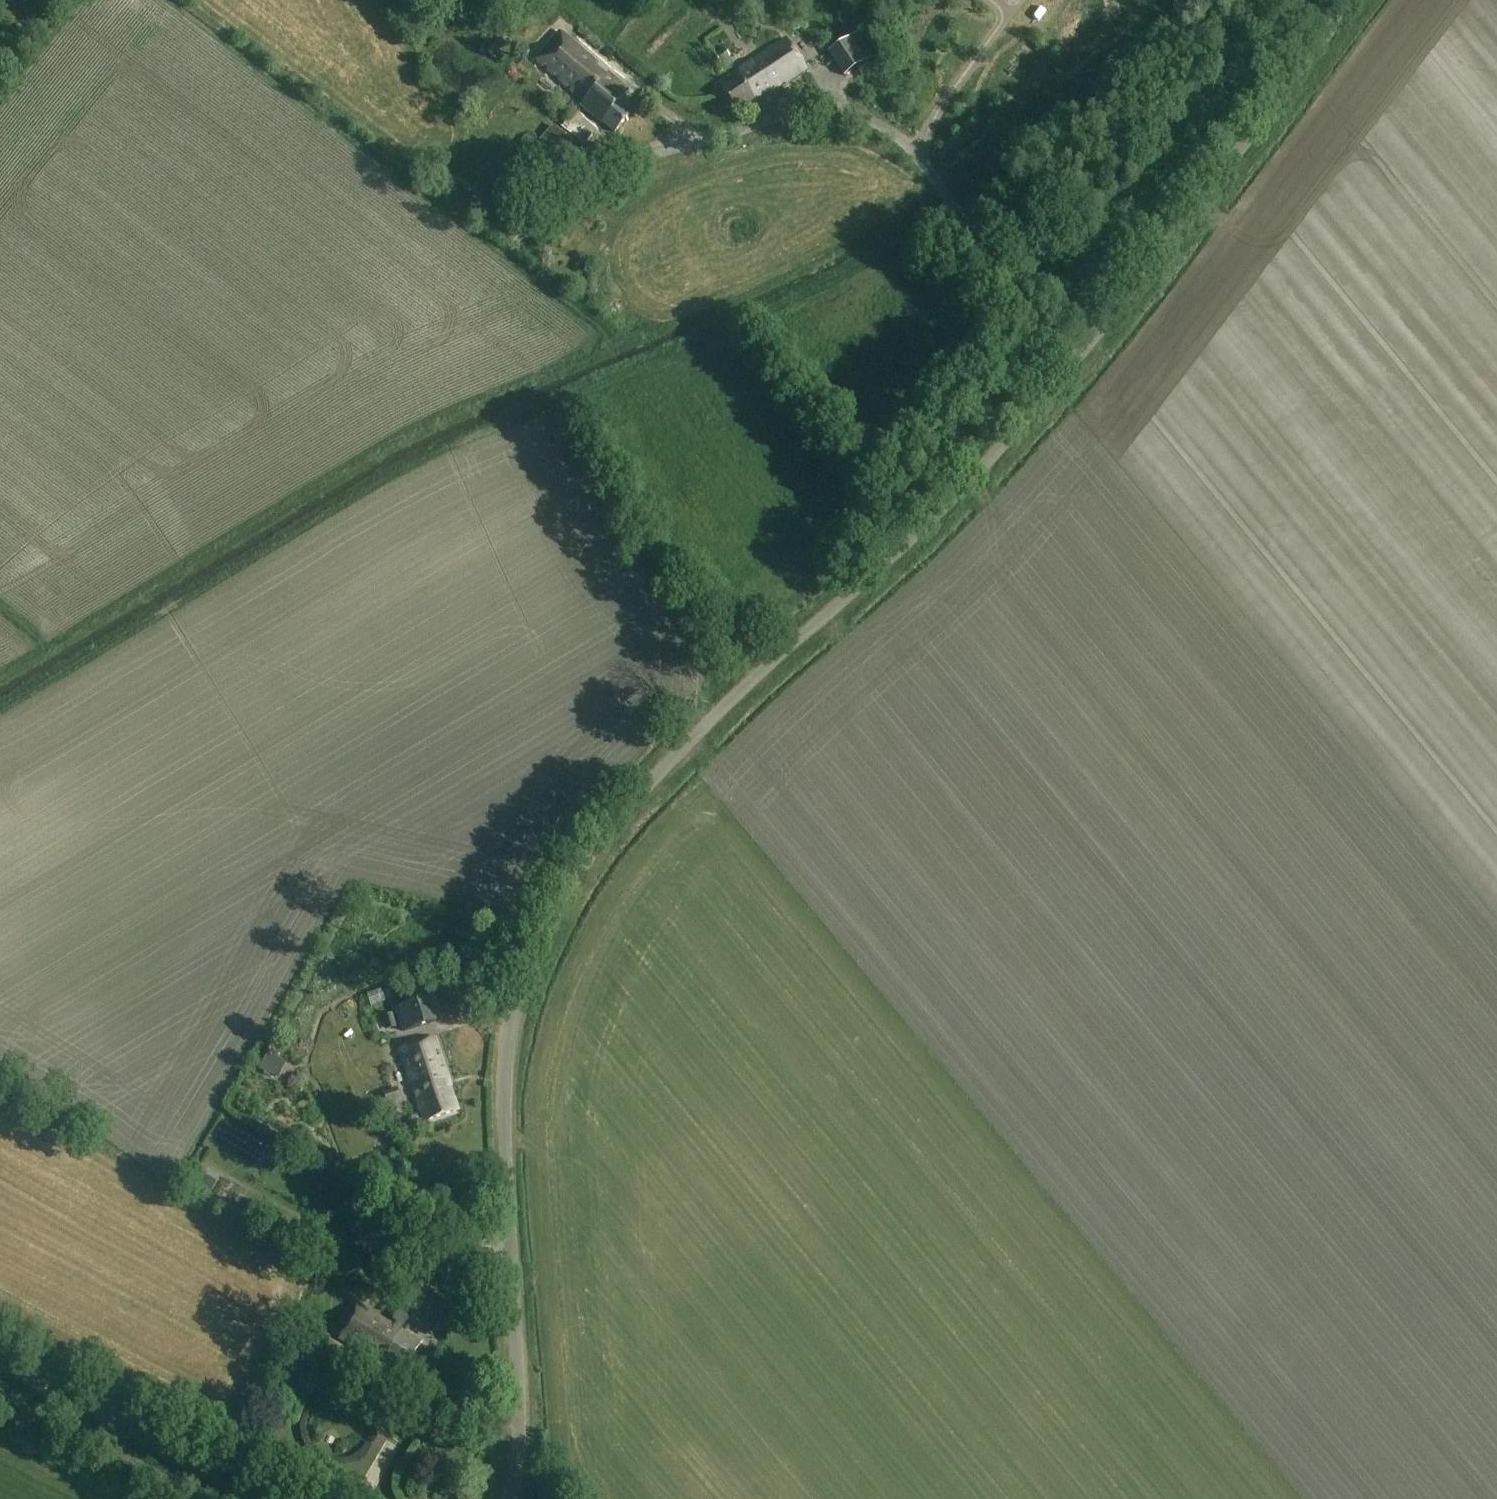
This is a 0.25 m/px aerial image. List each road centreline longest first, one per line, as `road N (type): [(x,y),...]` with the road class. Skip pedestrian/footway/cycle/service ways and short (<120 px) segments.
road 1 (unclassified): [(507,1498),(520,1404),(504,1161),(507,1031),(539,941),(582,867),(695,734),(948,503),(1072,363)]
road 2 (unclassified): [(1072,363),(923,163),(888,130),(853,114),(811,109),(717,138)]
road 3 (unclassified): [(1072,363),(1352,0)]
road 4 (tertiary): [(273,1498),(0,1356)]

